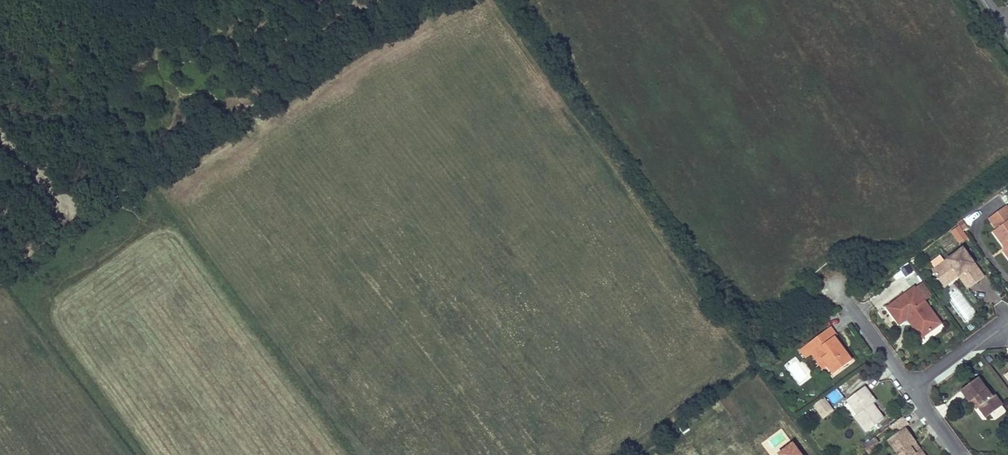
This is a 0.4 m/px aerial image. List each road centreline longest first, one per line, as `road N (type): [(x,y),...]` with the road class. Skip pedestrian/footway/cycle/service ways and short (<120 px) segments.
road 1 (residential): [(911,388),(1007,316)]

